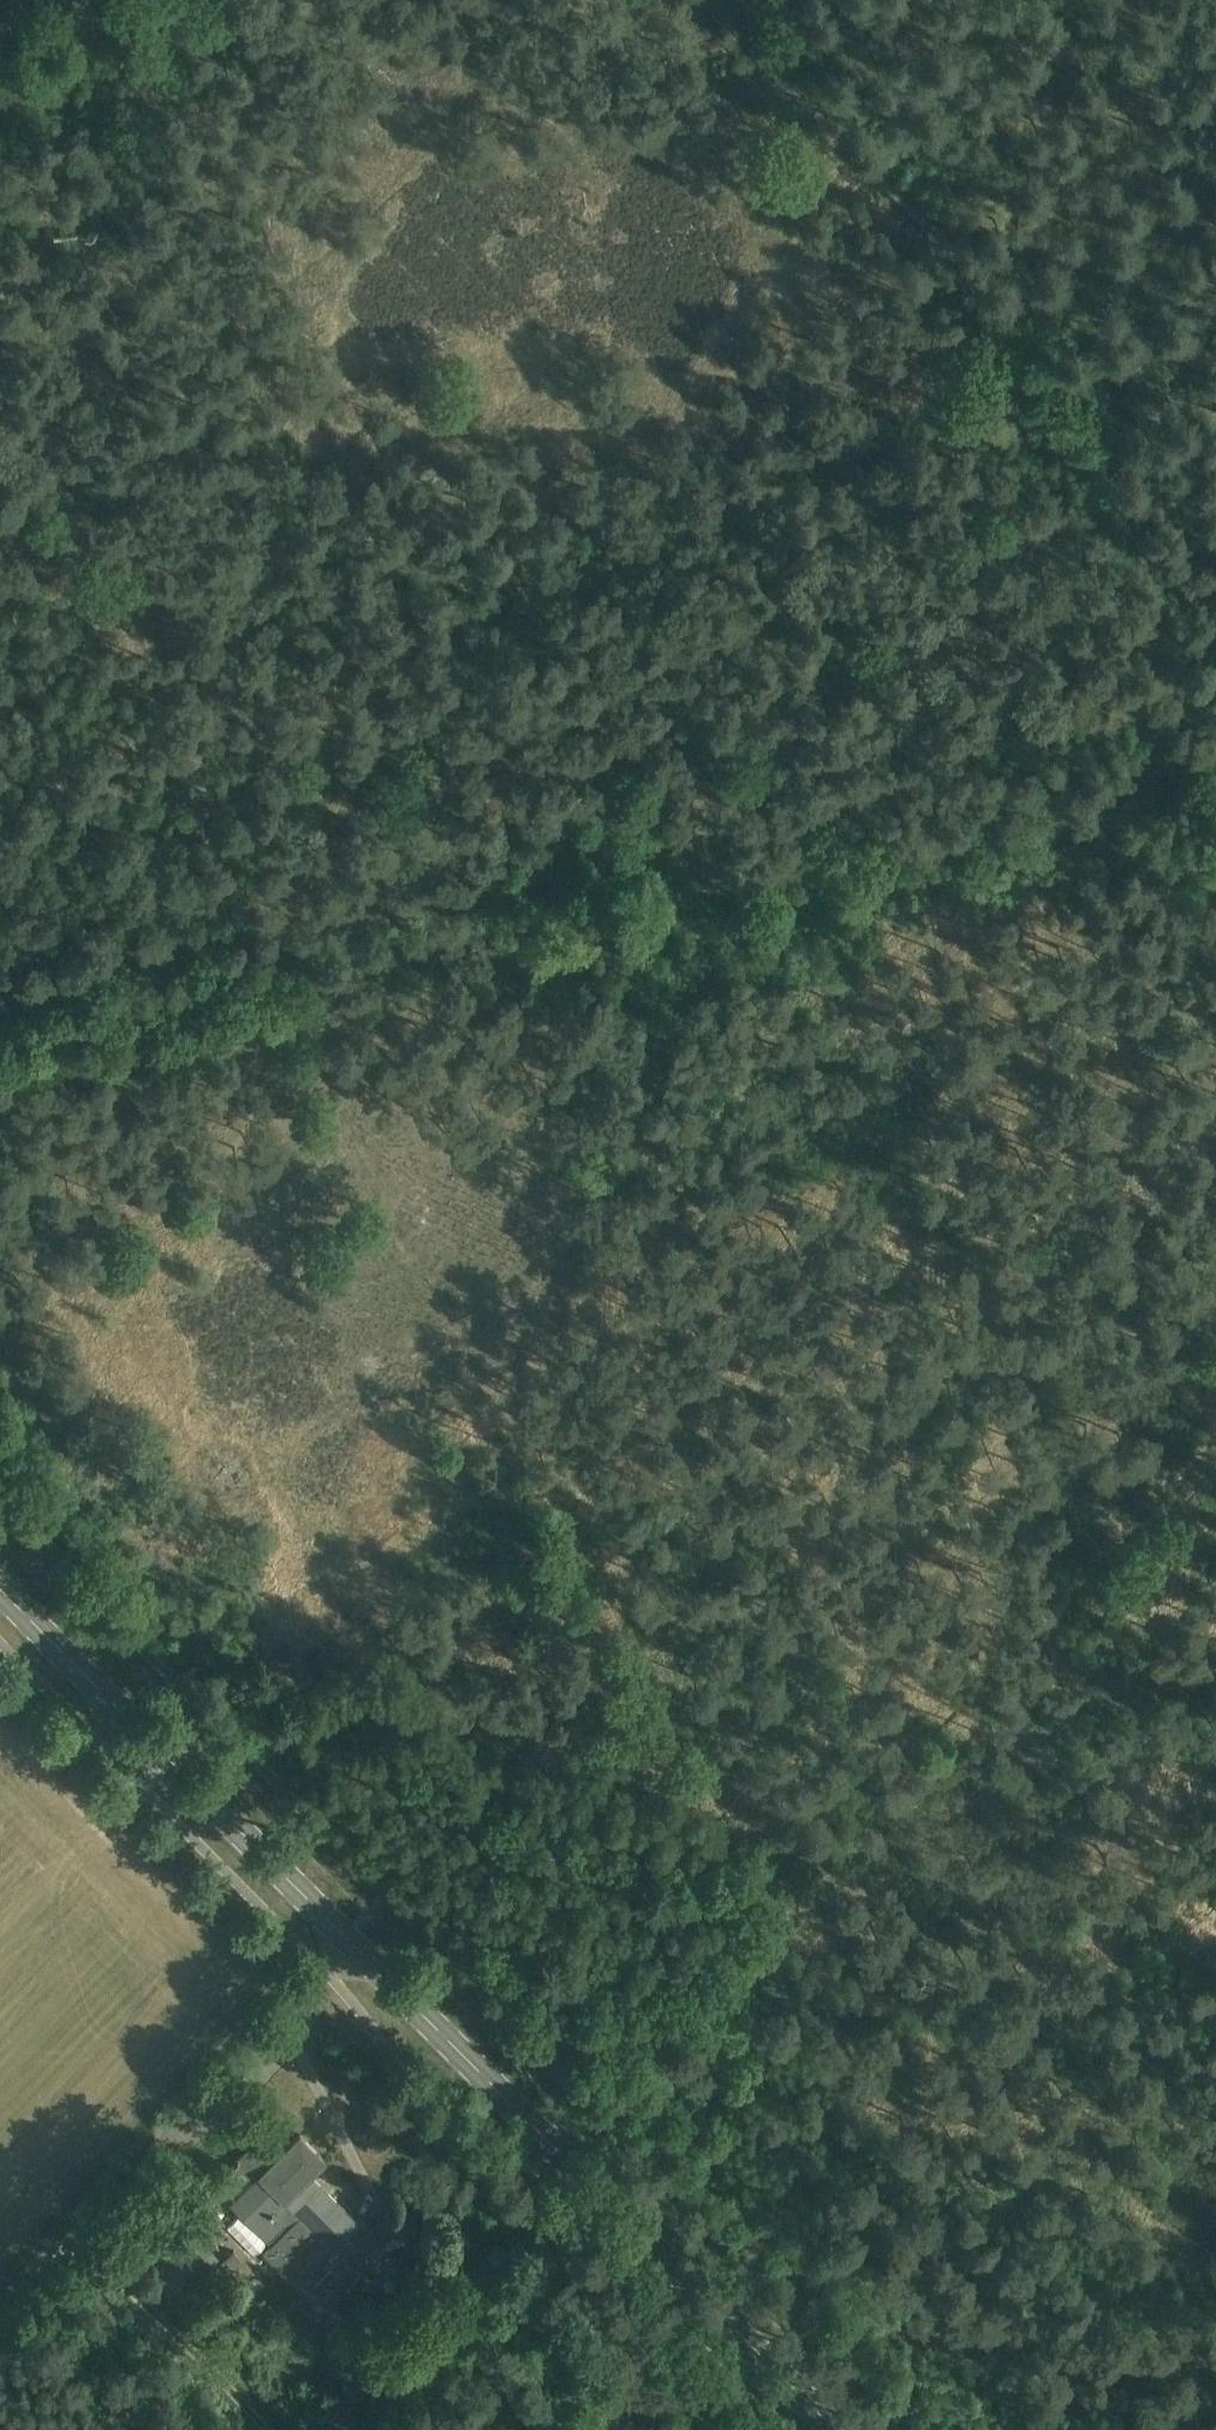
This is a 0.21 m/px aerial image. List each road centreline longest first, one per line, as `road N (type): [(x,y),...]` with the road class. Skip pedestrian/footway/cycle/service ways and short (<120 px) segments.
road 1 (primary): [(835,2429),(0,1598)]
road 2 (track): [(628,2429),(494,2279),(478,2277),(330,2429)]
road 3 (track): [(264,2429),(82,2250),(35,2264),(0,2302)]

